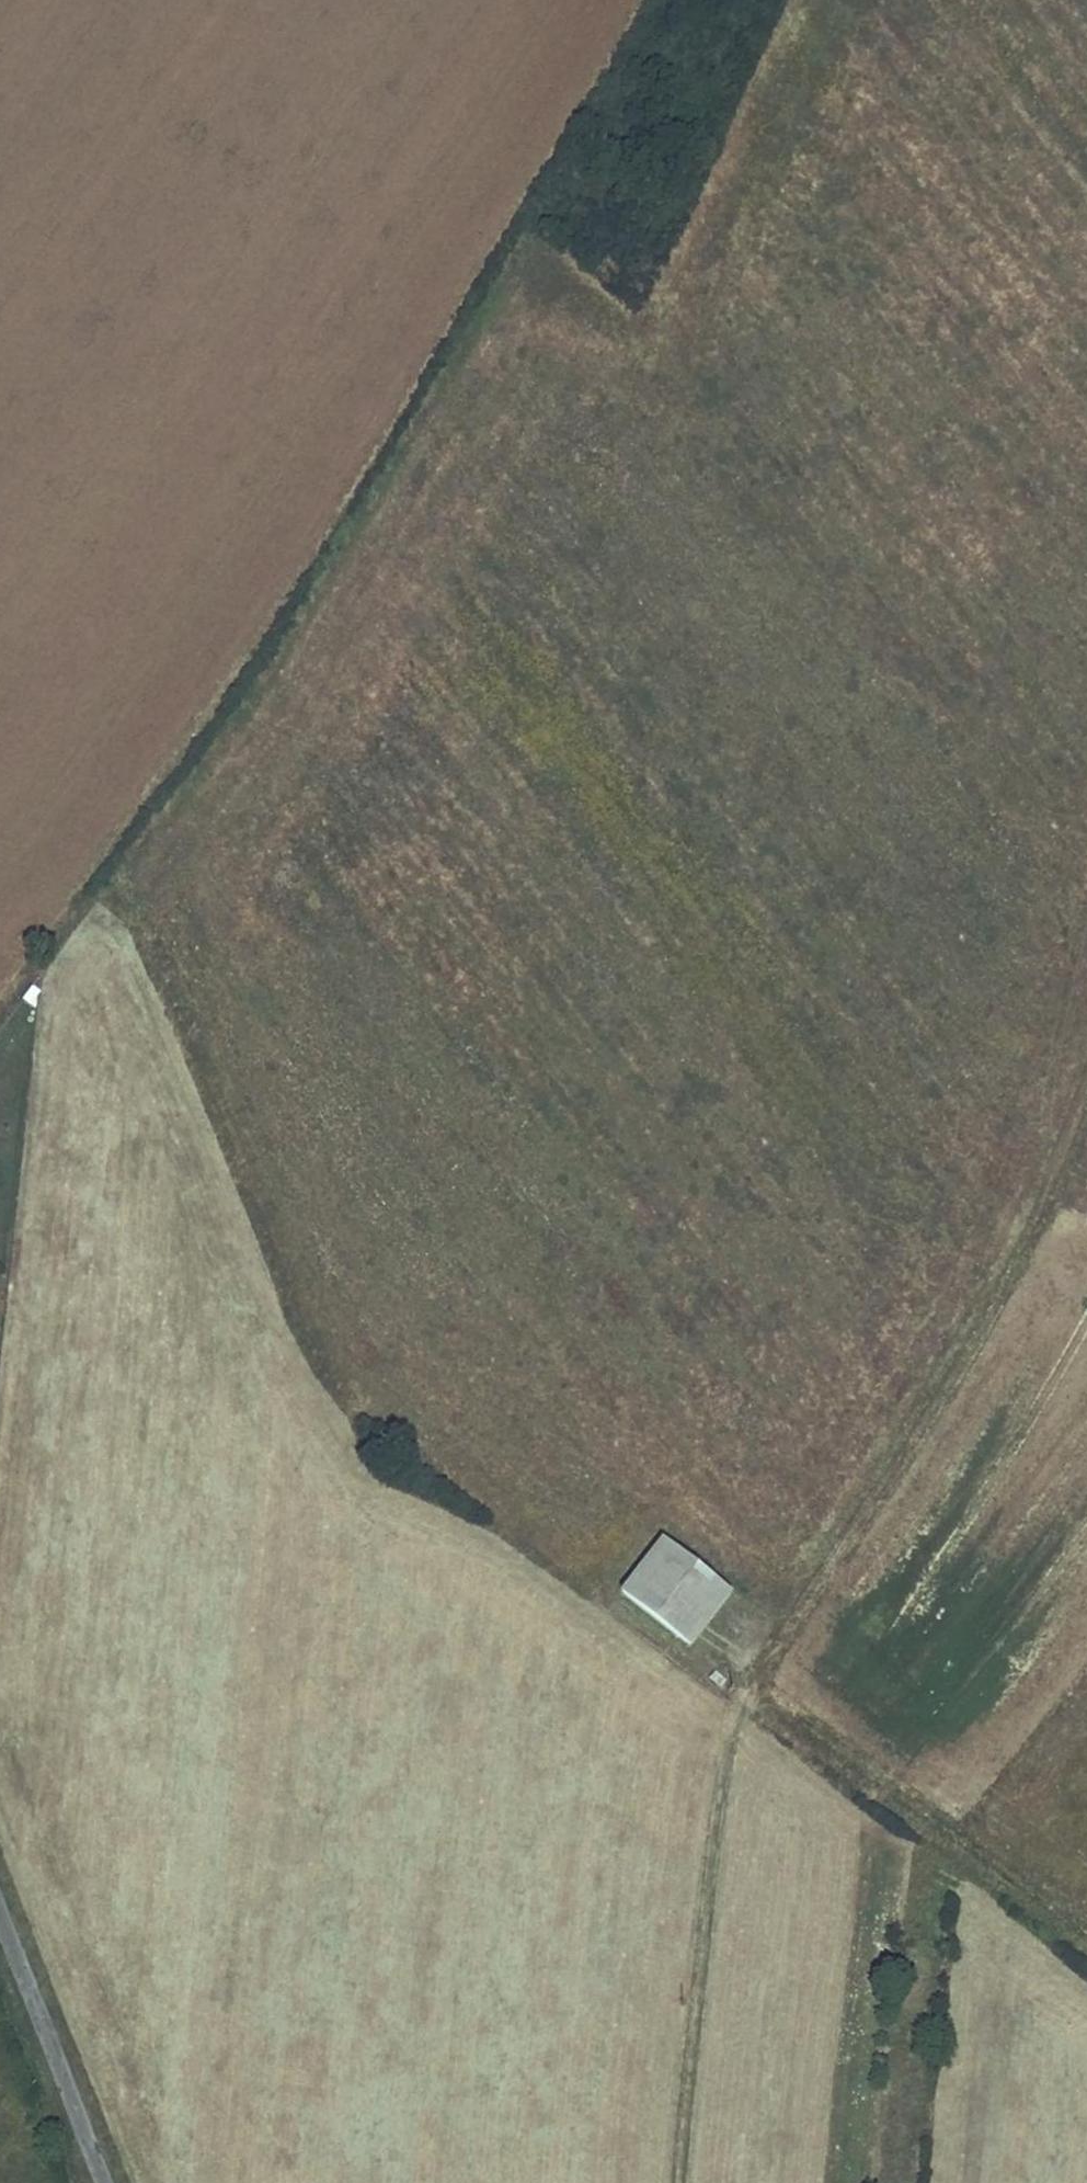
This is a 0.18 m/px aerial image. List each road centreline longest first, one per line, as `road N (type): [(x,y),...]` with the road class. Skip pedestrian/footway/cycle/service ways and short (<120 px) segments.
road 1 (track): [(1086,1113),(1059,1178),(744,1705),(684,2078),(677,2182)]
road 2 (track): [(744,1705),(1086,1943)]
road 3 (unclassified): [(103,2182),(0,1916)]

